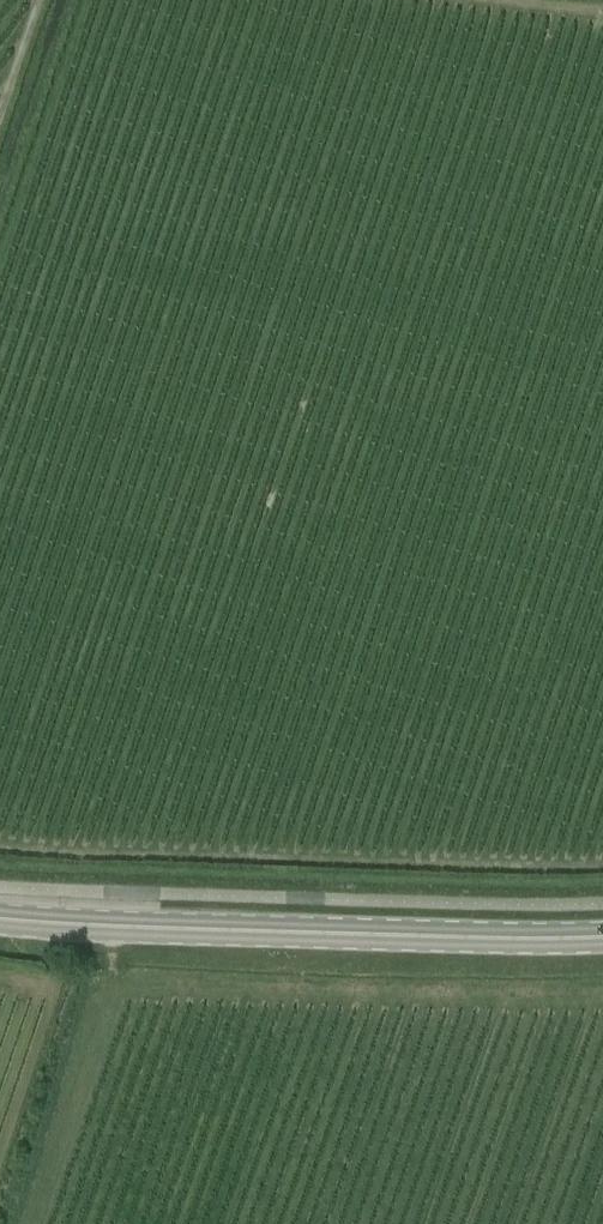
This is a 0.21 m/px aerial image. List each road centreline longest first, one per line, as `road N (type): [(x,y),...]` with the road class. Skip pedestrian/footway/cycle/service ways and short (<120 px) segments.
road 1 (primary): [(602,938),(558,943),(0,917)]

